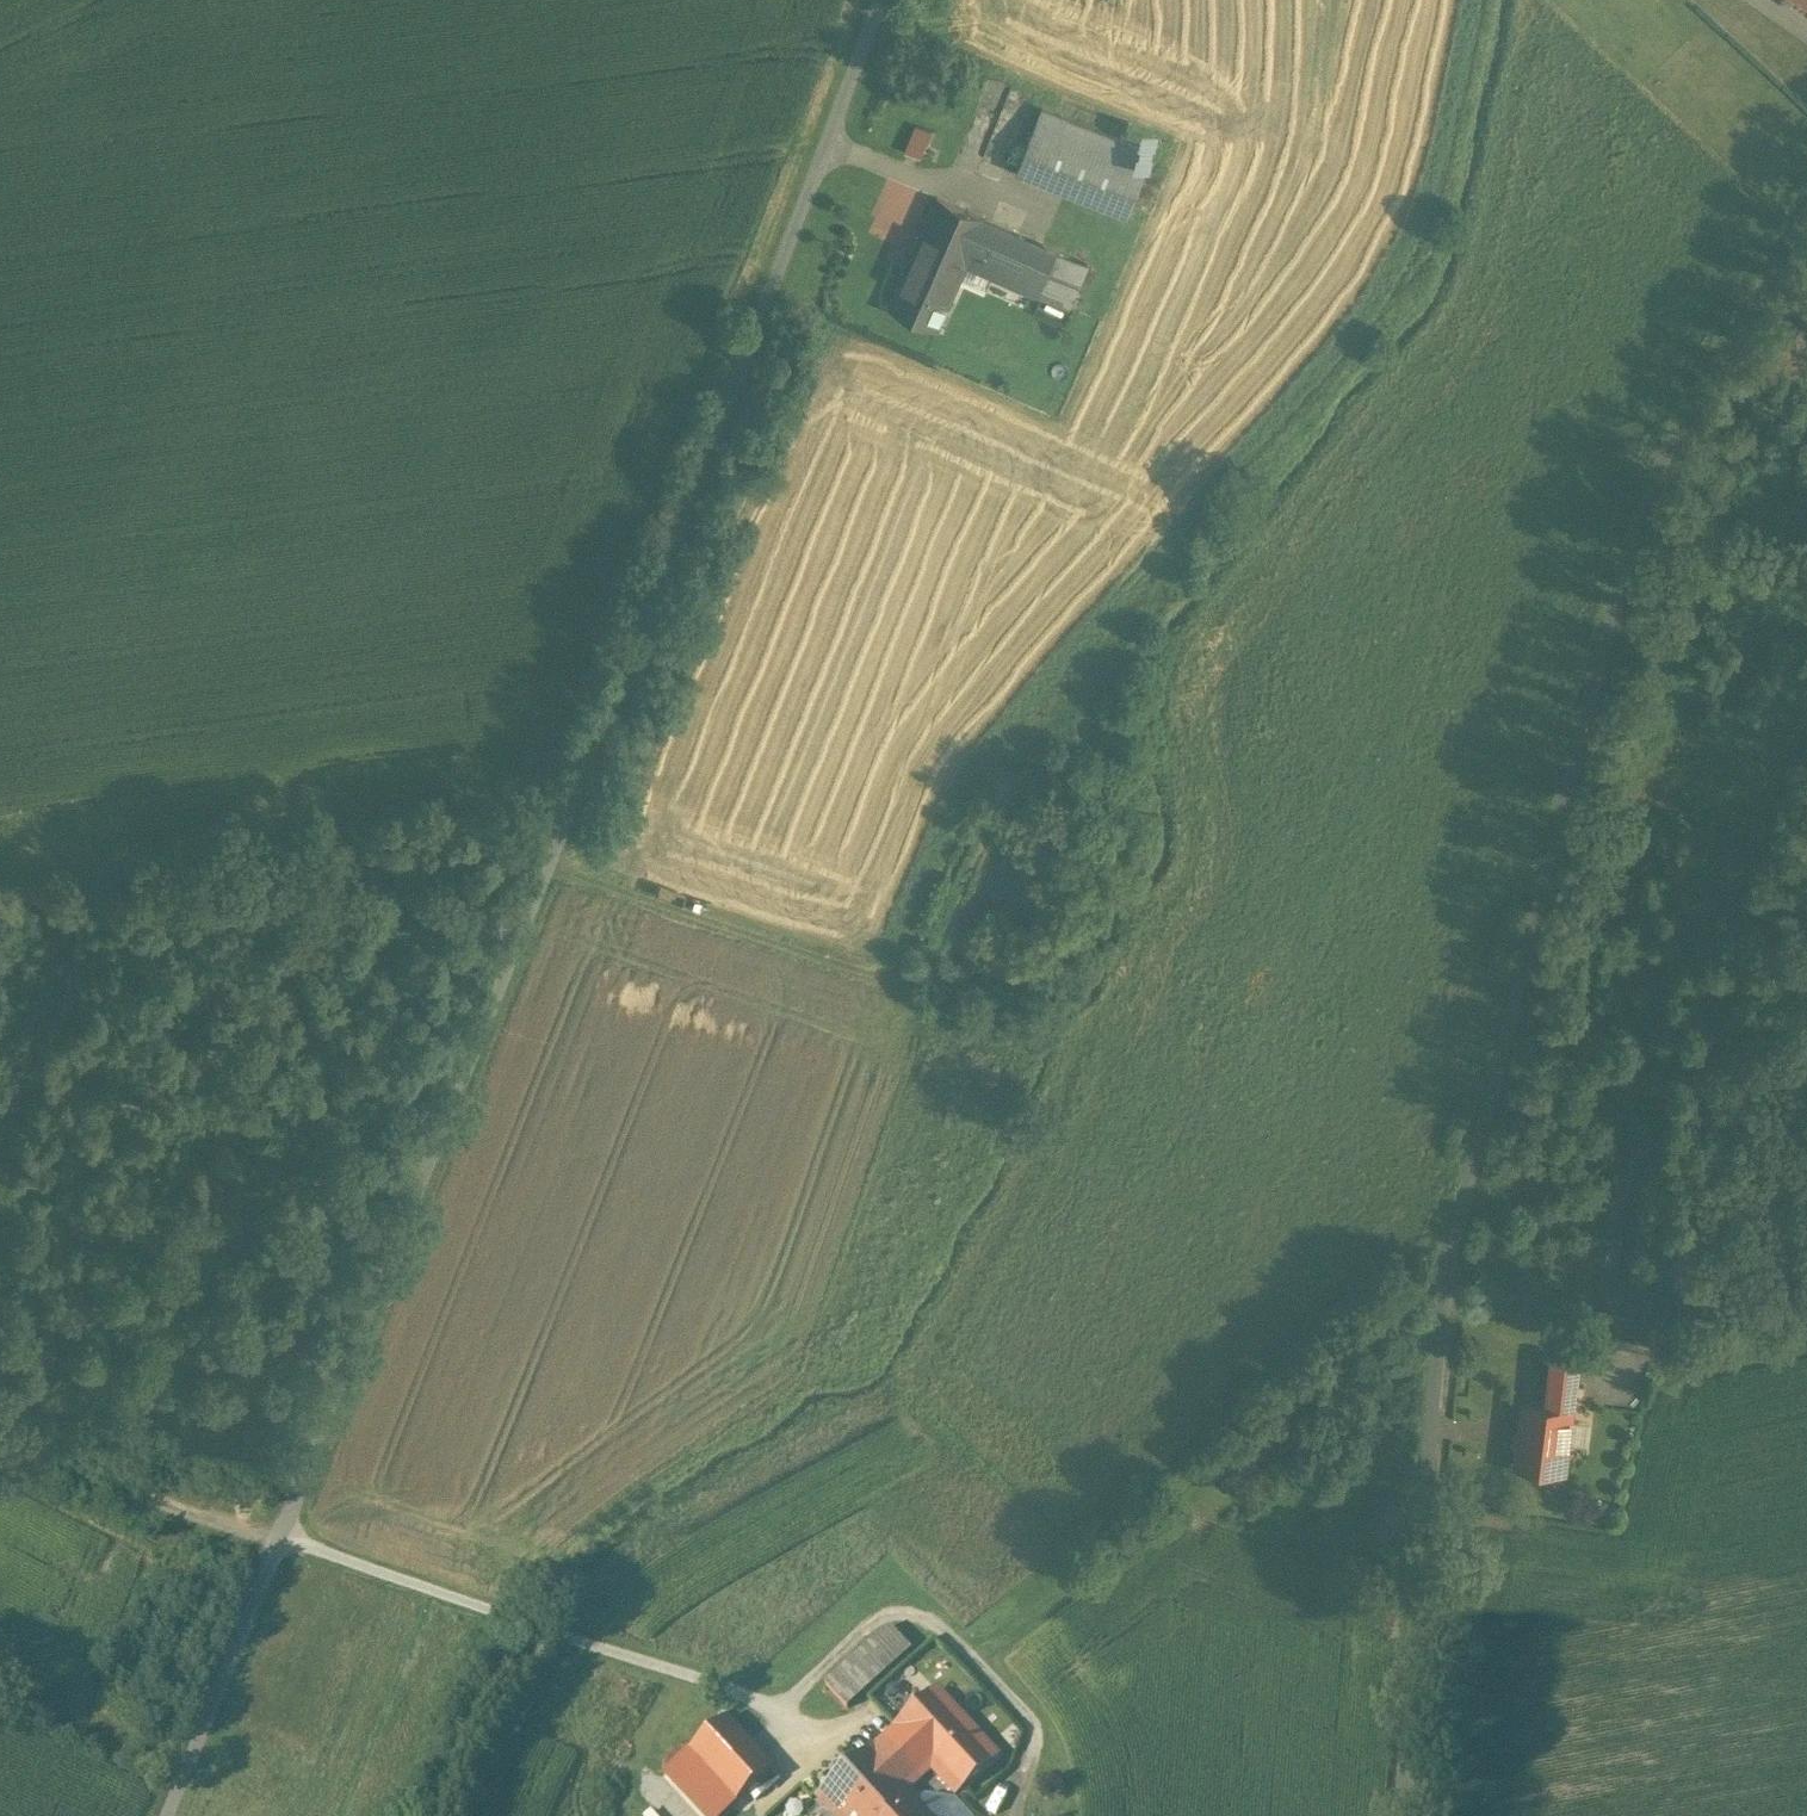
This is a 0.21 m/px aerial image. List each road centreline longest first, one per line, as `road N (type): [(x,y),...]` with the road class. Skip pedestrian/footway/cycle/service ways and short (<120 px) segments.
road 1 (unclassified): [(881,0),(157,1815)]
road 2 (unclassified): [(1399,1815),(1444,1277),(1603,621),(1650,469),(1806,213)]
road 3 (track): [(267,1536),(82,1473),(0,1434)]

